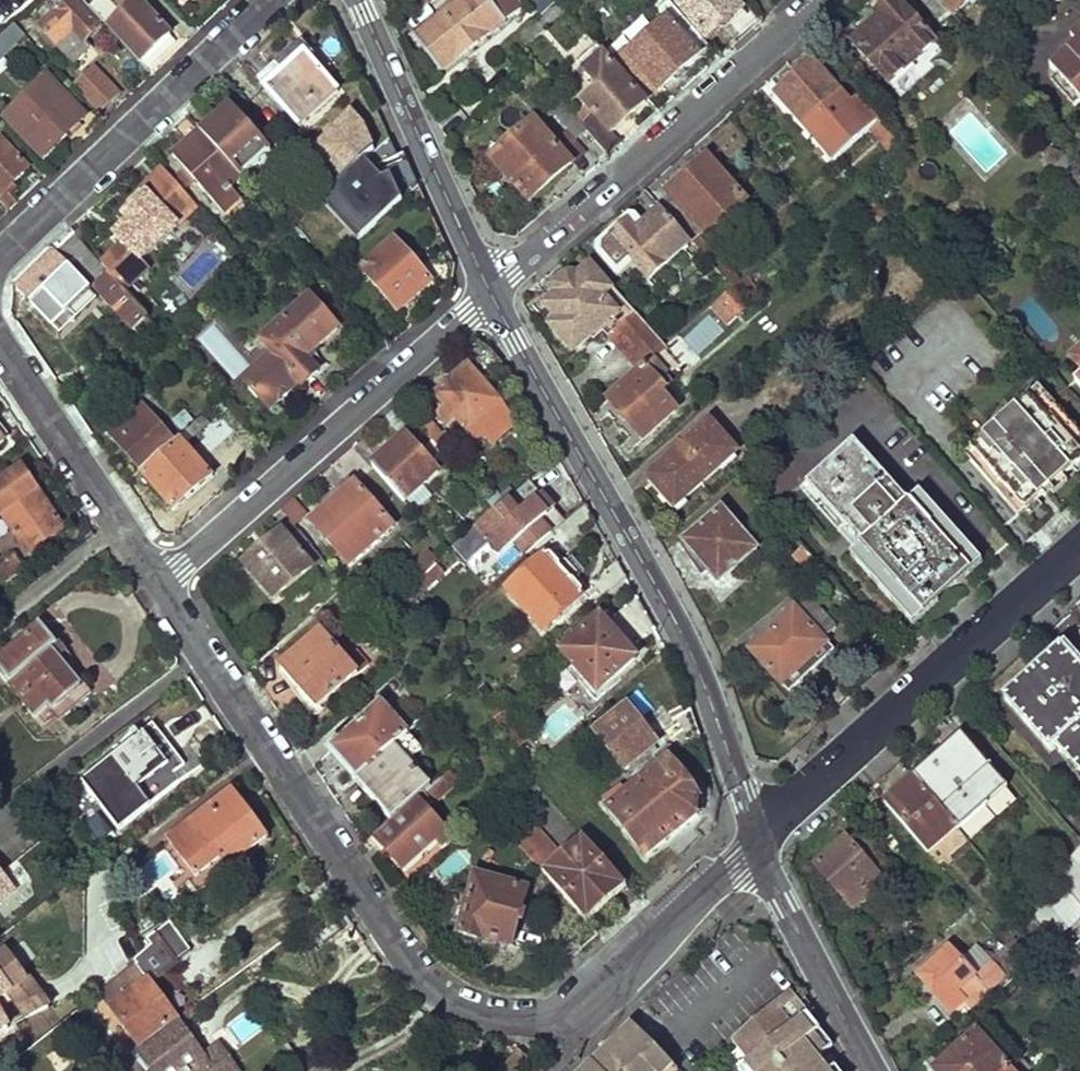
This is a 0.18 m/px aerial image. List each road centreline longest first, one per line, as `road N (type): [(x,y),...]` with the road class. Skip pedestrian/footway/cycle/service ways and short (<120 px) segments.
road 1 (residential): [(578,1009),(534,1018),(491,1014),(451,999),(418,973),(157,583)]
road 2 (tertiary): [(490,290),(659,593),(703,685),(758,837)]
road 3 (residential): [(157,583),(490,290)]
road 4 (residential): [(490,290),(825,0)]
road 5 (residential): [(1079,551),(781,809),(758,837)]
road 6 (residential): [(0,265),(276,0)]
road 7 (tertiary): [(358,0),(490,290)]
road 8 (residential): [(157,583),(0,345)]
road 9 (tertiary): [(758,837),(784,906),(873,1070)]
road 10 (residential): [(578,1009),(612,985),(758,837)]

